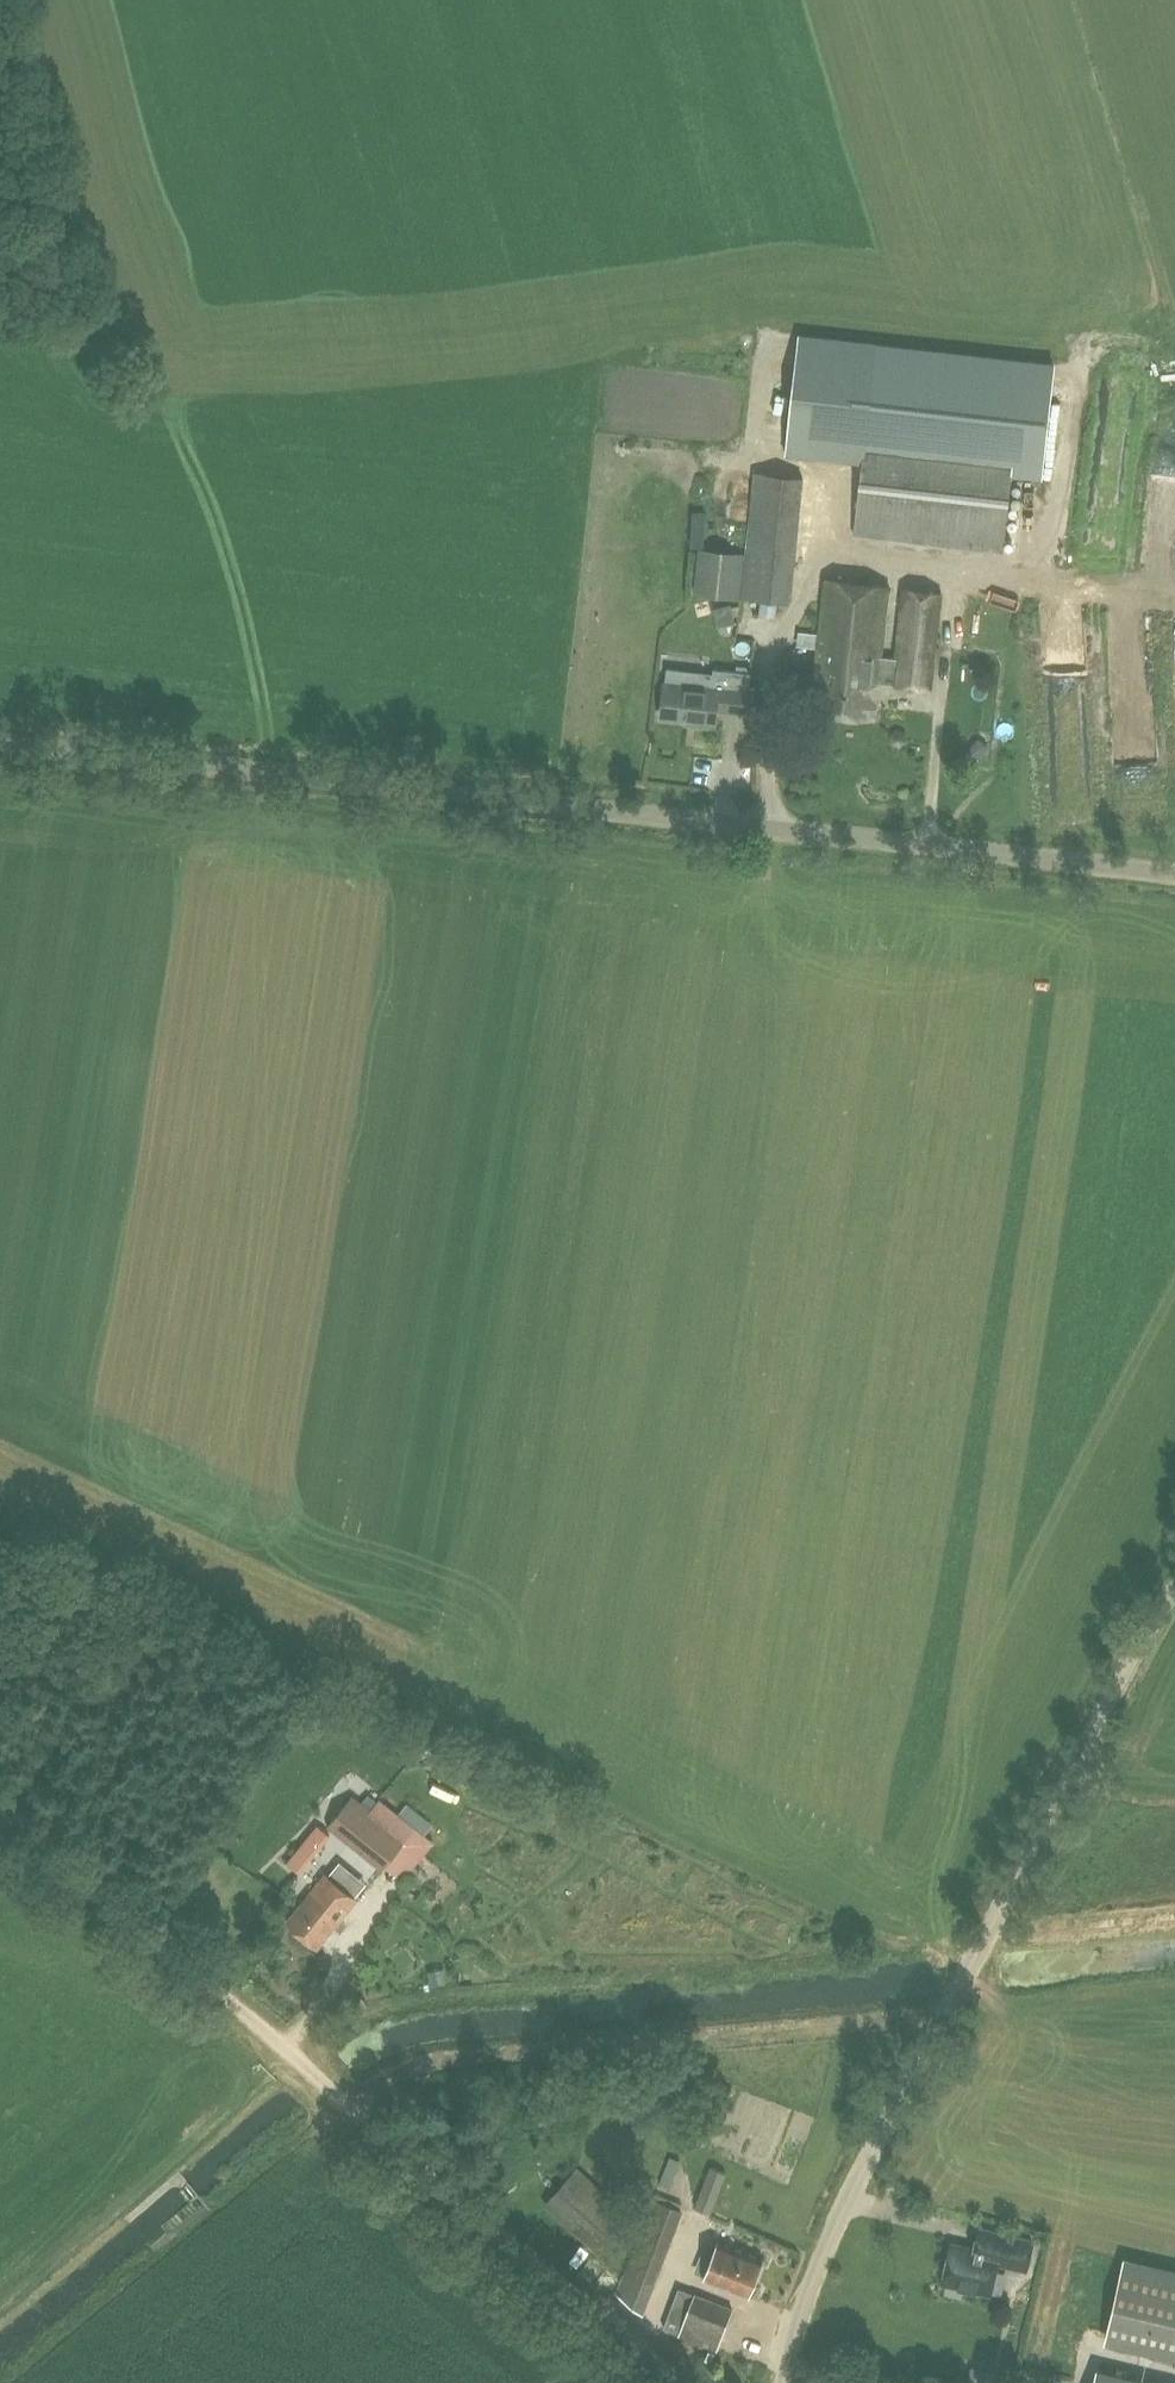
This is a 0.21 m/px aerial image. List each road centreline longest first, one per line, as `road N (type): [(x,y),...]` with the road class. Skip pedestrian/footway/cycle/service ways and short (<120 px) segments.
road 1 (unclassified): [(1174,874),(0,746)]
road 2 (unclassified): [(781,2382),(841,2208),(1174,1586)]
road 3 (track): [(672,2382),(0,1808)]

